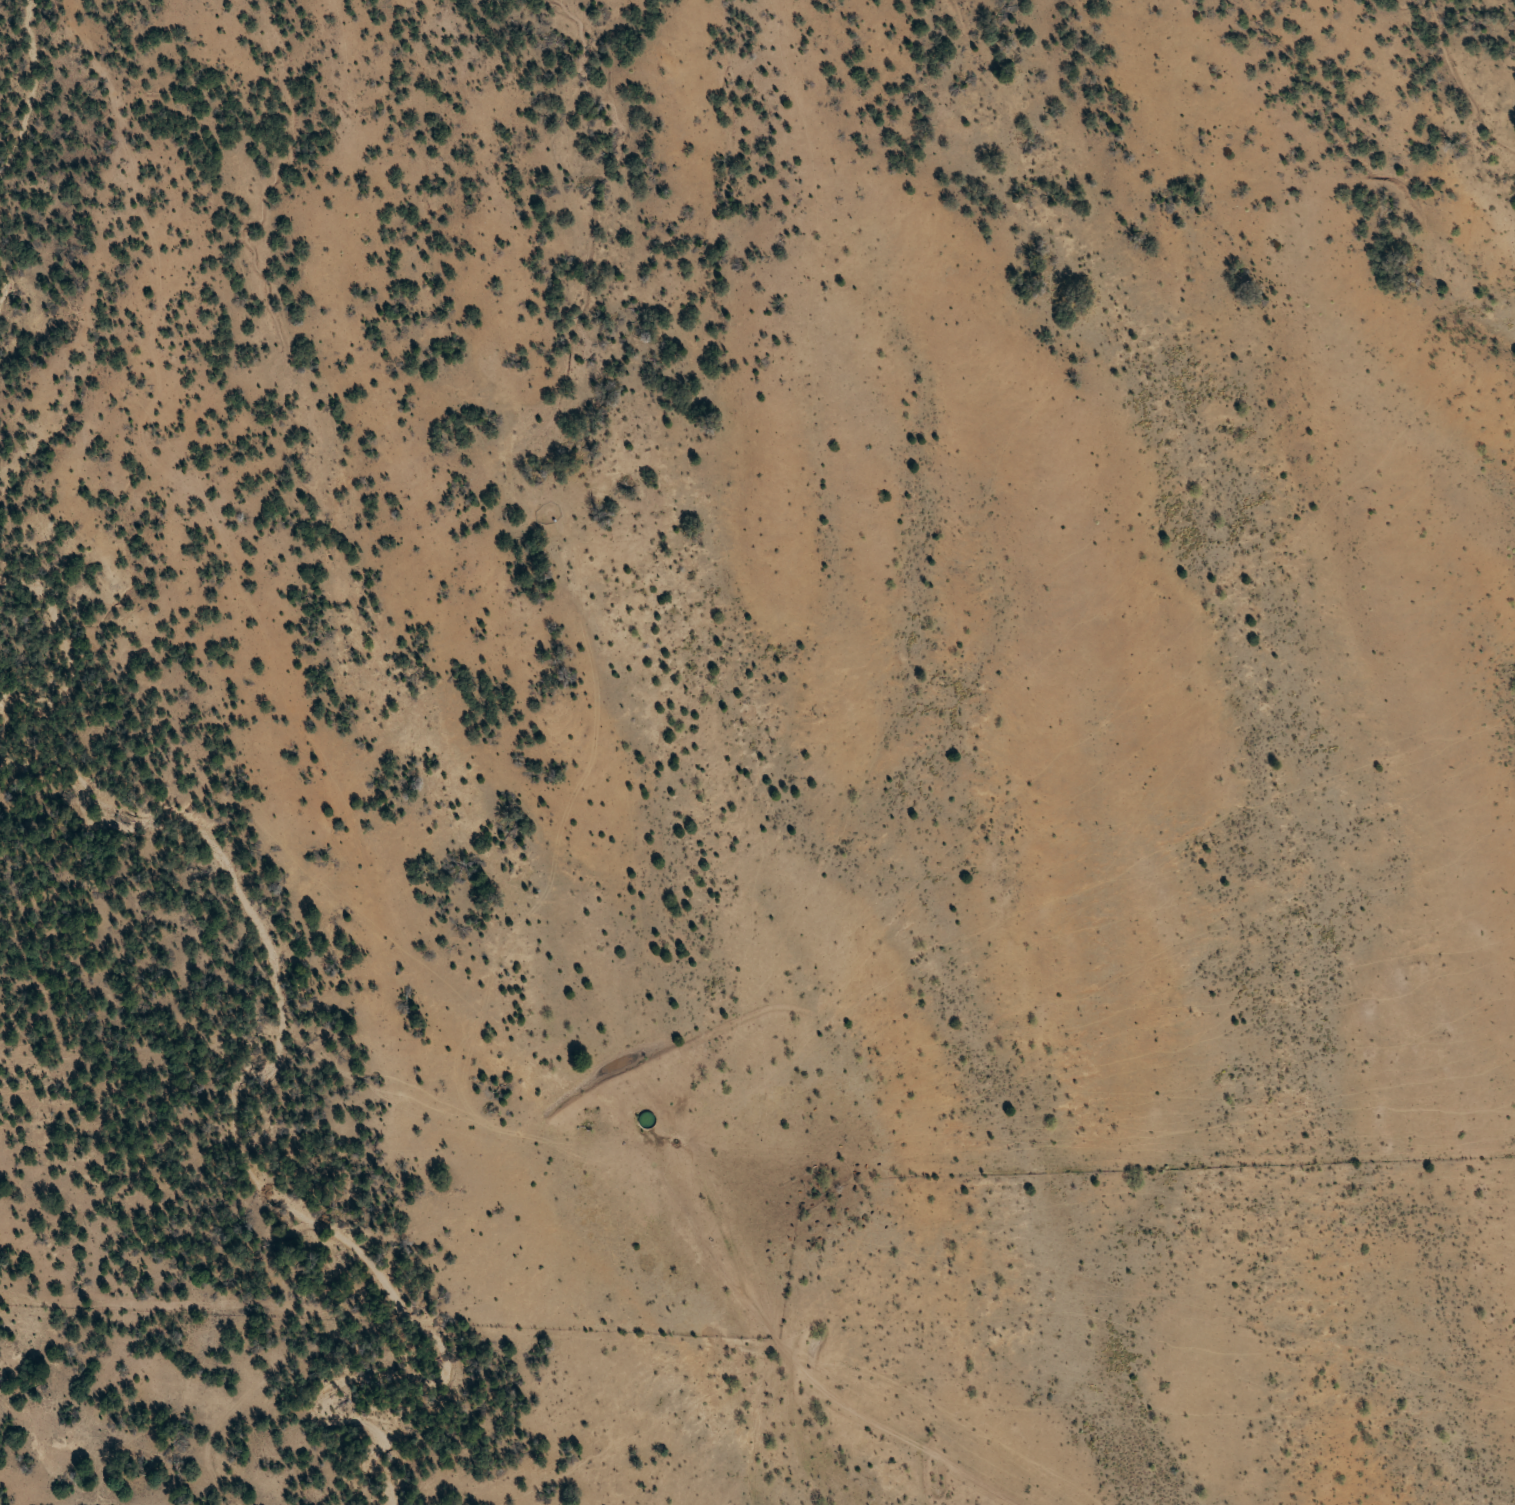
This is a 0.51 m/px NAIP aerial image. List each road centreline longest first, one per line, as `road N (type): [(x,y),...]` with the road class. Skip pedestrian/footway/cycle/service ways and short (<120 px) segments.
road 1 (track): [(1015,1504),(820,1394),(756,1330),(706,1206),(672,1171),(649,1171),(118,162),(0,40)]
road 2 (track): [(229,1504),(227,1439),(277,1344),(336,1300),(622,1171),(649,1171)]

